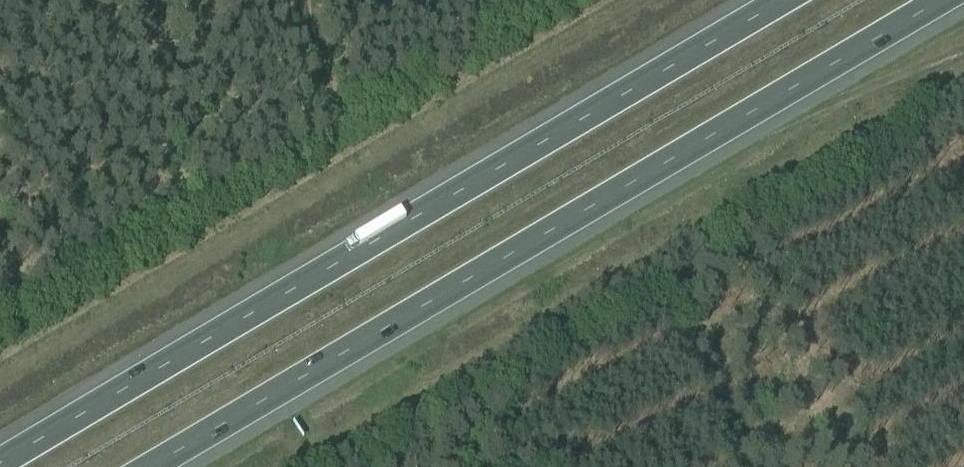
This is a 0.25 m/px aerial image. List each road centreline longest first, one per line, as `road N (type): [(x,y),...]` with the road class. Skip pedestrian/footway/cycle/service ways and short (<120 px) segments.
road 1 (motorway): [(795,0),(6,466)]
road 2 (motorway): [(164,466),(952,0)]

